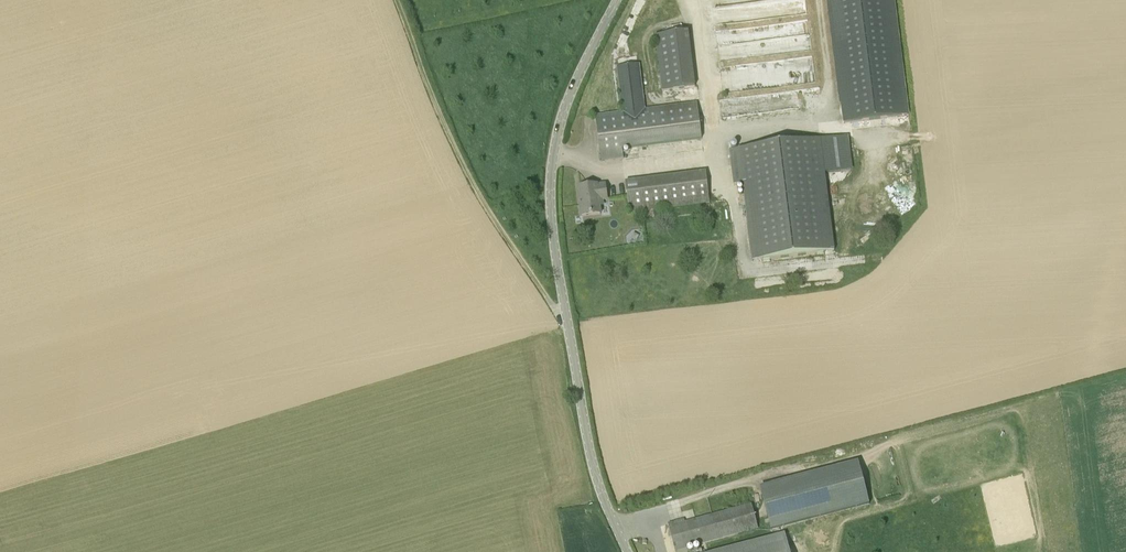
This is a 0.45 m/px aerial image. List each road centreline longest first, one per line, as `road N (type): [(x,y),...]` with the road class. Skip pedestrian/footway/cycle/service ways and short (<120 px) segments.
road 1 (unclassified): [(627,551),(591,455),(550,195),(568,101),(617,0)]
road 2 (track): [(568,323),(469,177),(397,0)]

